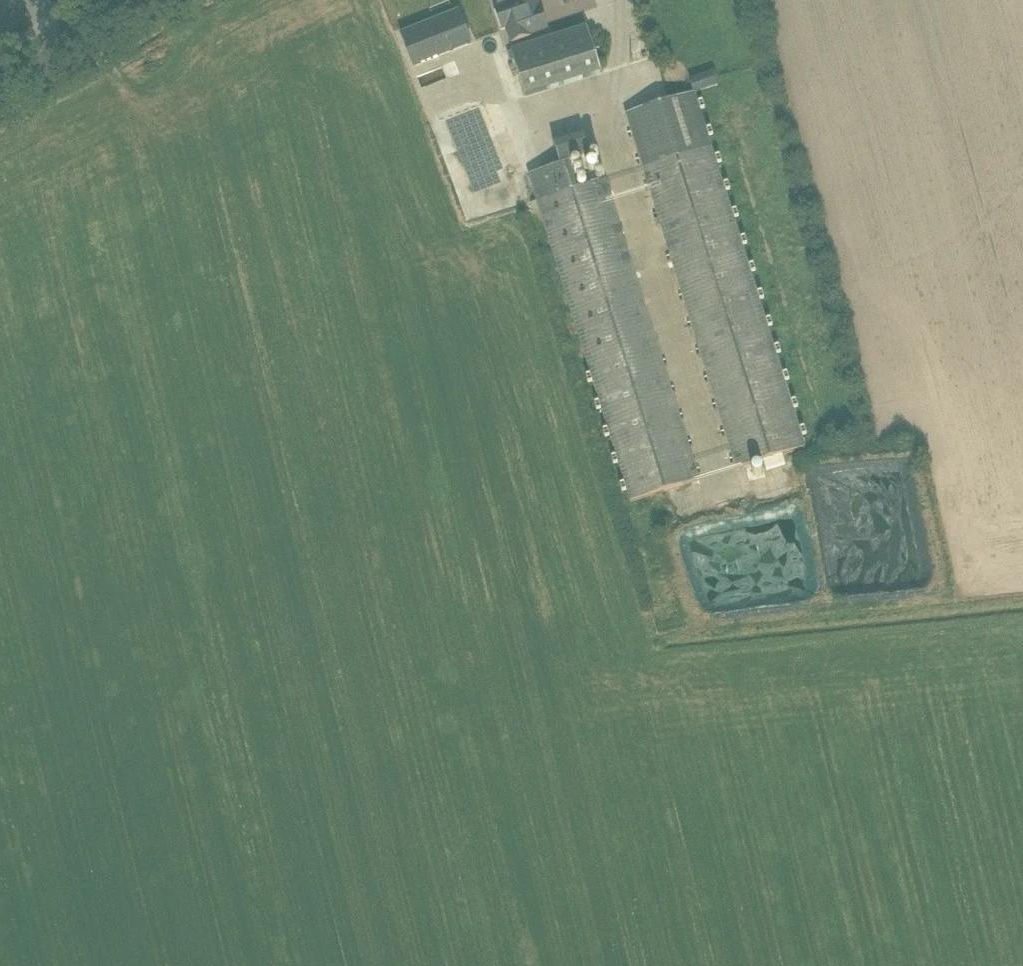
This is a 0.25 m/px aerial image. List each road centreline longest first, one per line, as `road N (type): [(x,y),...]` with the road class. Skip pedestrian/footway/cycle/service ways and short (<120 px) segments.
road 1 (tertiary): [(0,94),(169,0)]

